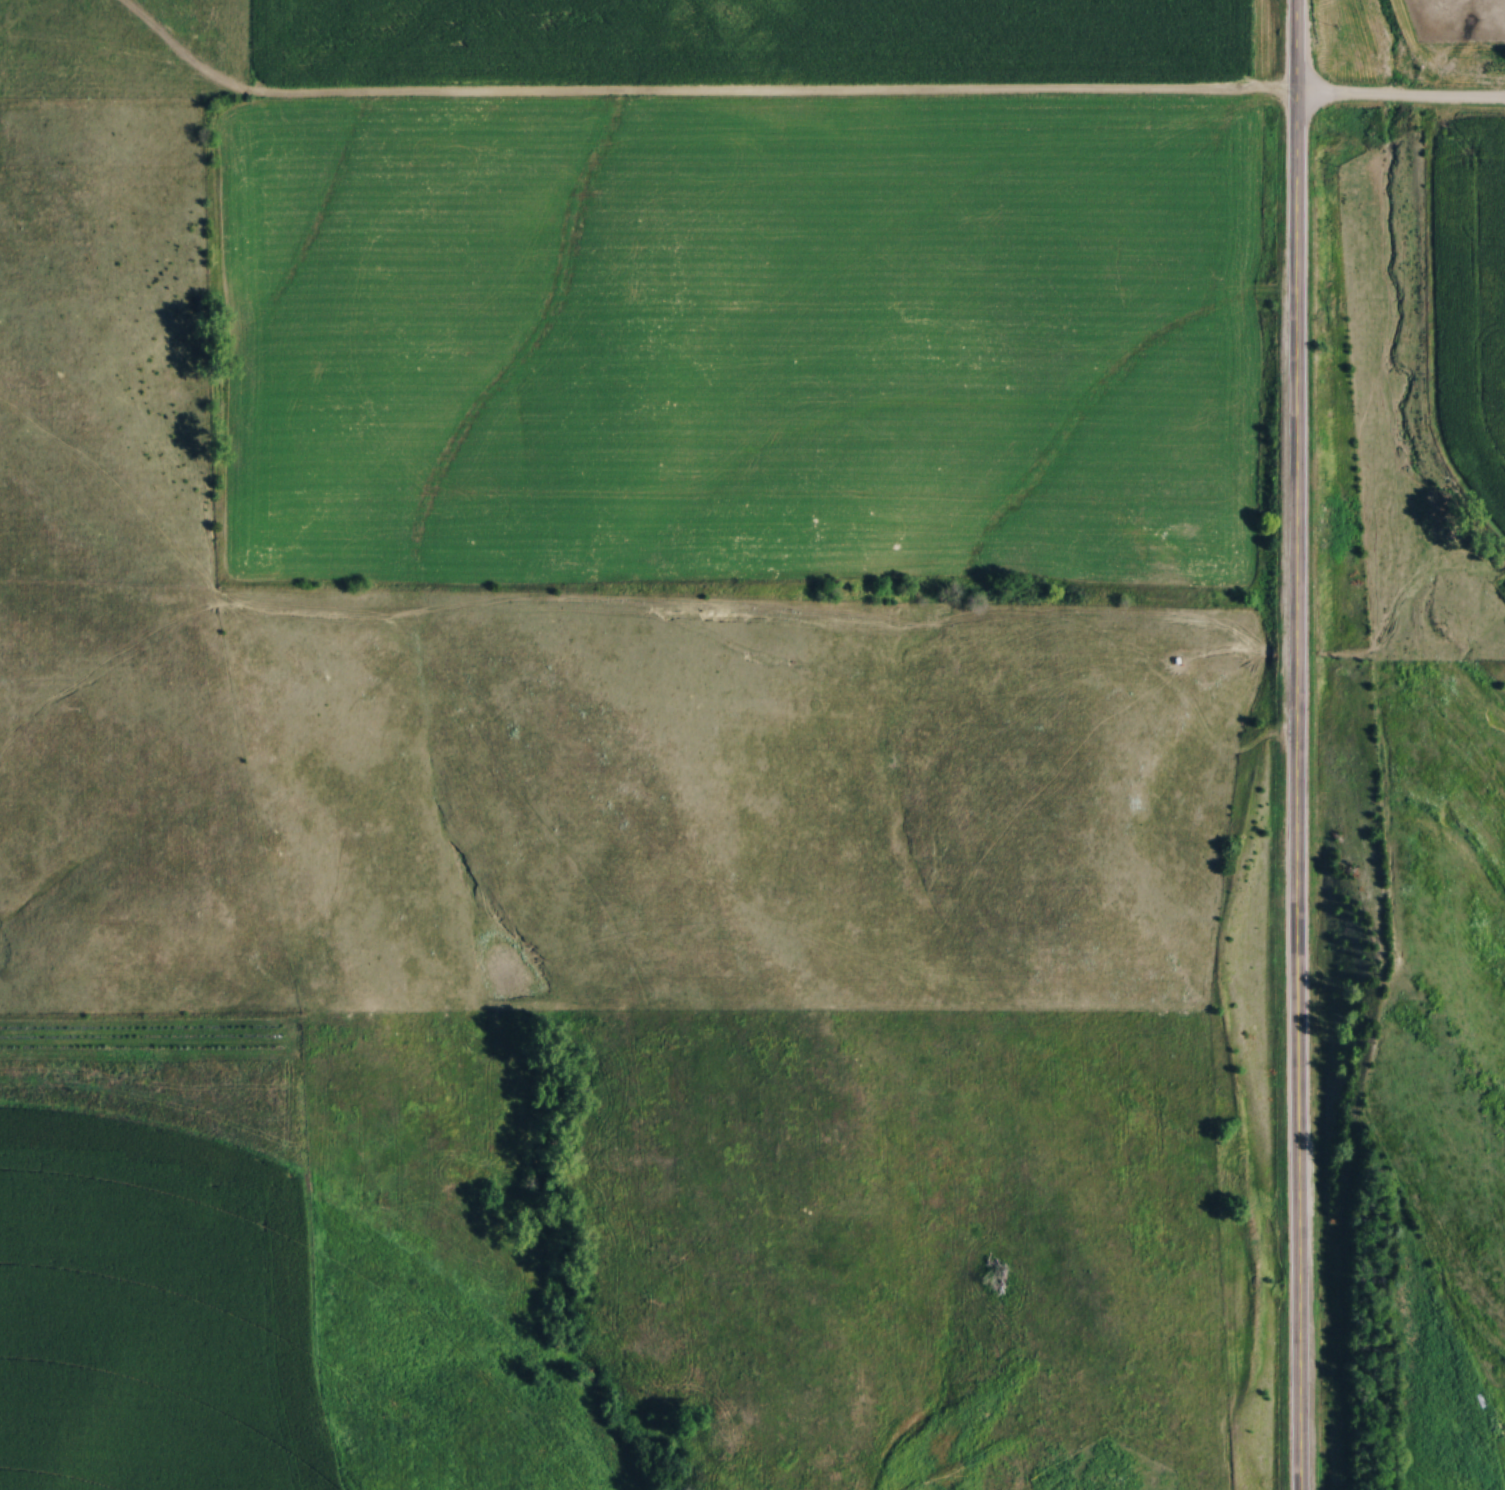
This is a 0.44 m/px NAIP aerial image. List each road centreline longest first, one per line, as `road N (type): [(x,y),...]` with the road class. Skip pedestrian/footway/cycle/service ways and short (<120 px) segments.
road 1 (tertiary): [(1301,1489),(1296,0)]
road 2 (residential): [(1296,101),(1504,103)]

